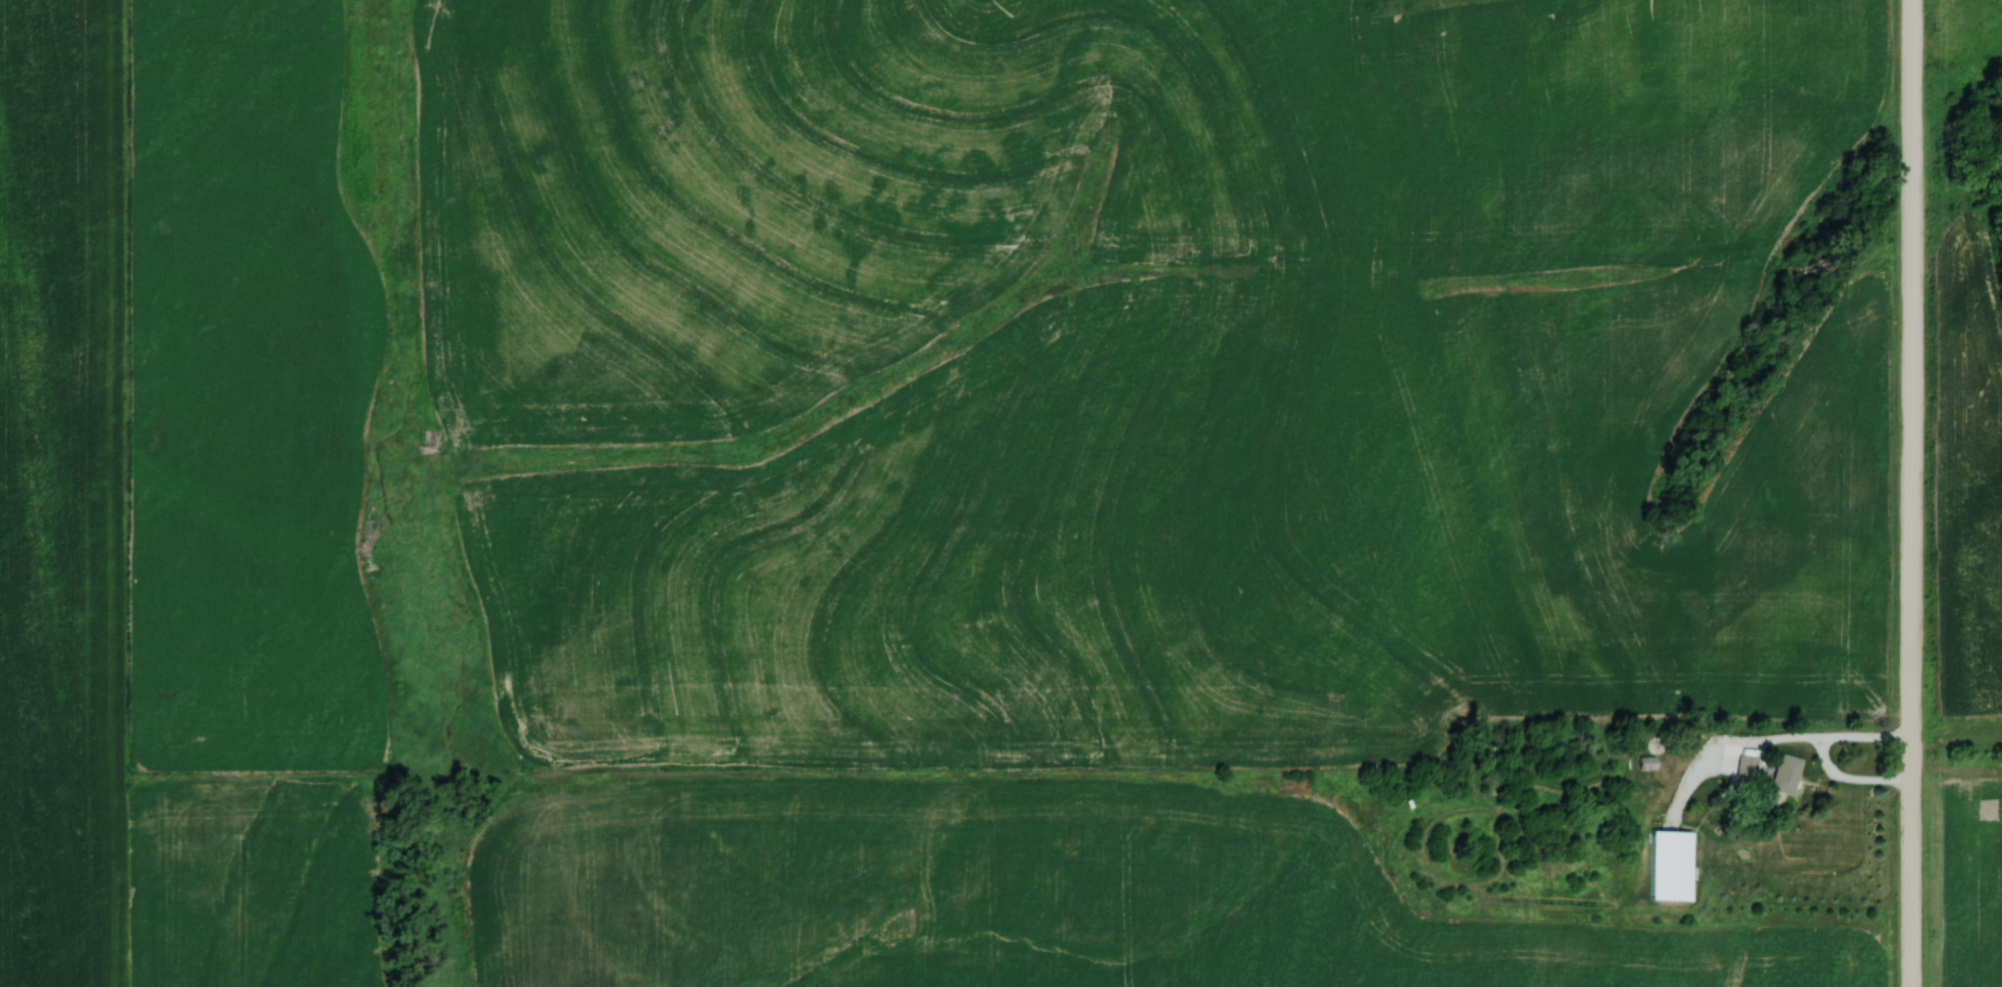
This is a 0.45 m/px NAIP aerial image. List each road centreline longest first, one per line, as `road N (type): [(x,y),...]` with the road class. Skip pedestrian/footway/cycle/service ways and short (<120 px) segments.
road 1 (residential): [(1910,986),(1911,0)]

